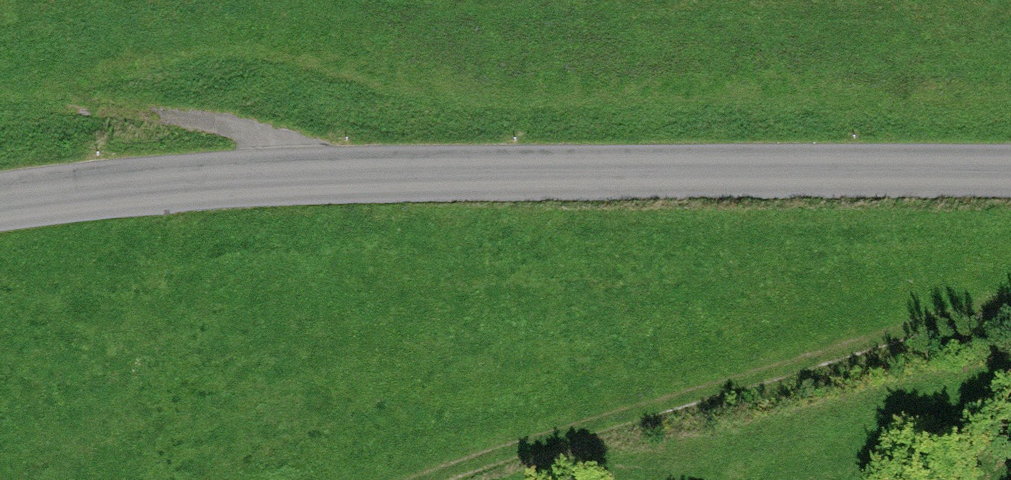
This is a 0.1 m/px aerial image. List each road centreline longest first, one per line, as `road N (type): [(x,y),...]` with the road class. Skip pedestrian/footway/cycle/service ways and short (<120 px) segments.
road 1 (unclassified): [(1010,174),(463,174),(139,185),(0,206)]
road 2 (track): [(441,479),(1010,296)]

